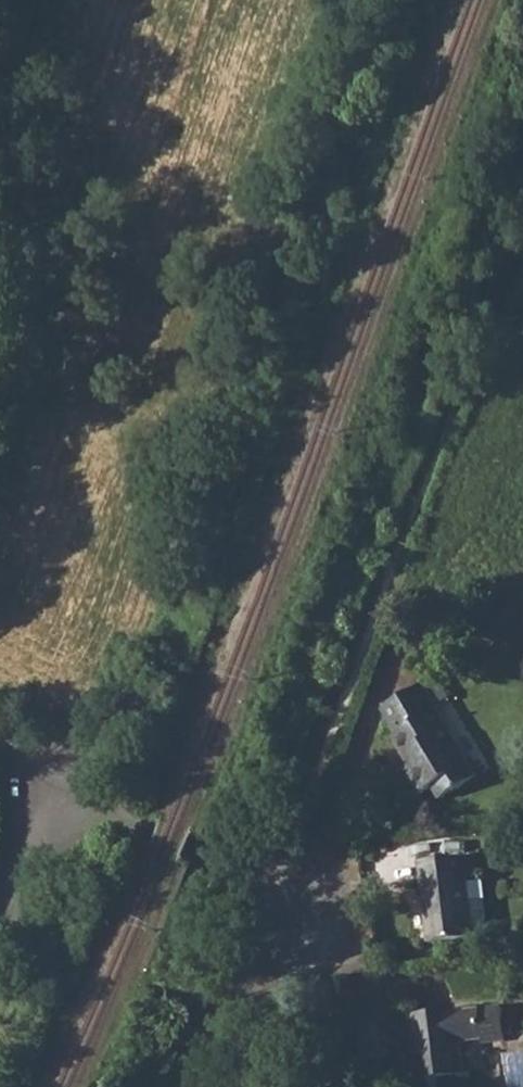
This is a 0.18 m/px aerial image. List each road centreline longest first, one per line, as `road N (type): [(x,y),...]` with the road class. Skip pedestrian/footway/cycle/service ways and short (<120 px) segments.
road 1 (residential): [(189,1086),(219,1028),(313,905),(185,845)]
road 2 (residential): [(0,942),(74,796),(185,845)]

